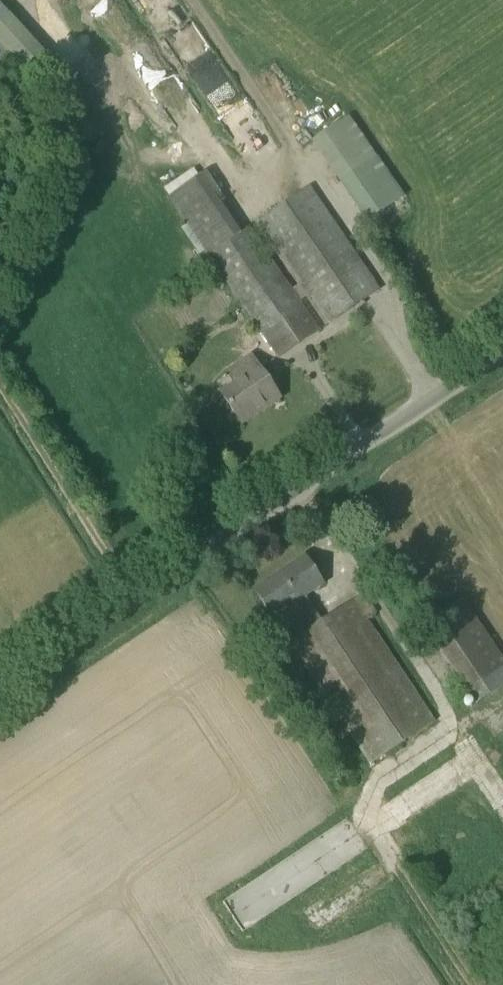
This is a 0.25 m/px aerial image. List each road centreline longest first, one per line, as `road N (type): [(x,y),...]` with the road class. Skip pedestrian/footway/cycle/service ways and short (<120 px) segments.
road 1 (unclassified): [(502,351),(0,688)]

